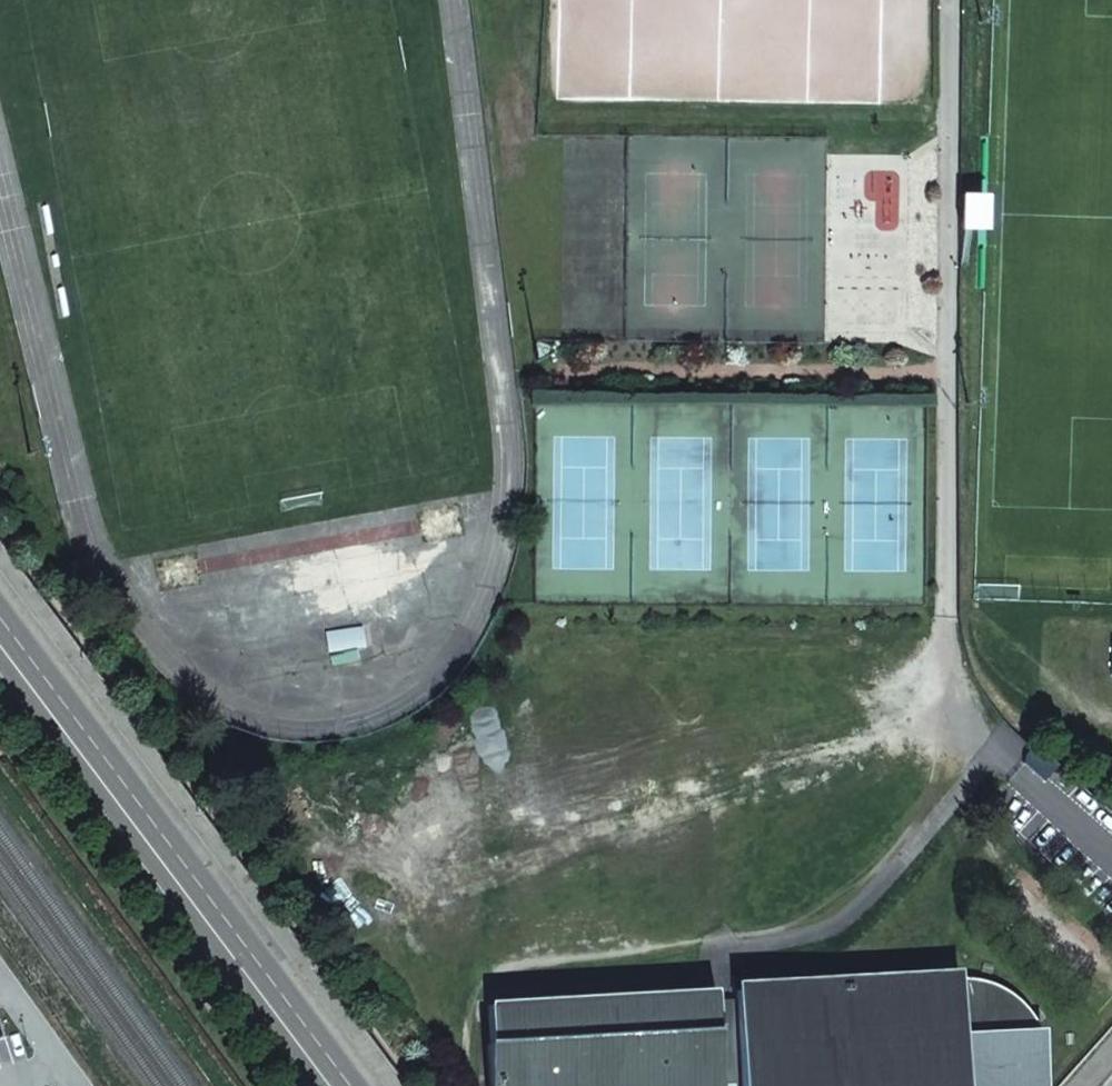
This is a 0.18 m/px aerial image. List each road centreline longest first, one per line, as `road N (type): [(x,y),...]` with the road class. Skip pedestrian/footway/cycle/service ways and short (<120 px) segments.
road 1 (secondary): [(329,1085),(0,650)]

